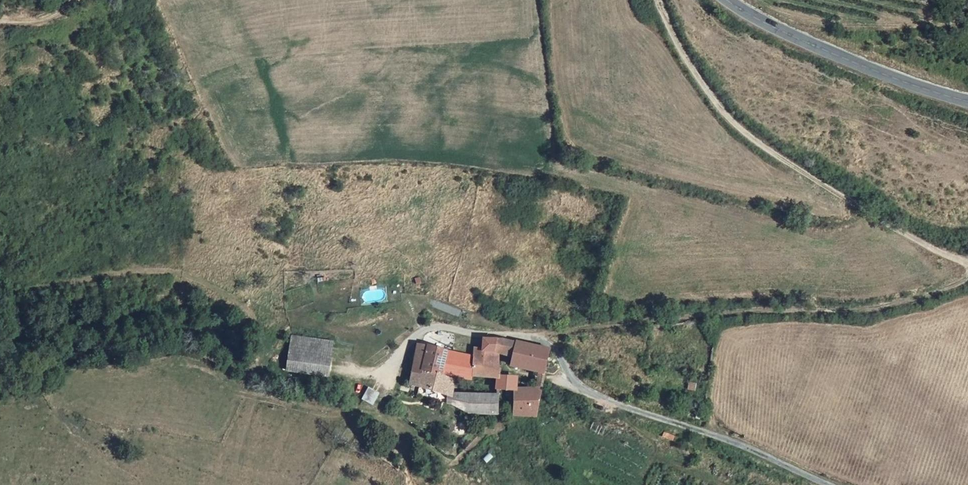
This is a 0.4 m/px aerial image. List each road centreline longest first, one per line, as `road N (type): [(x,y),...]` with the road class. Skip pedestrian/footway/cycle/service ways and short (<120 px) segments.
road 1 (unclassified): [(829,484),(579,387),(549,338),(439,329),(406,343),(377,376)]
road 2 (track): [(543,337),(875,310),(934,297),(967,277)]
road 3 (track): [(967,264),(826,187),(731,122),(686,59),(661,0)]
road 4 (tertiary): [(967,102),(894,83),(723,0)]

